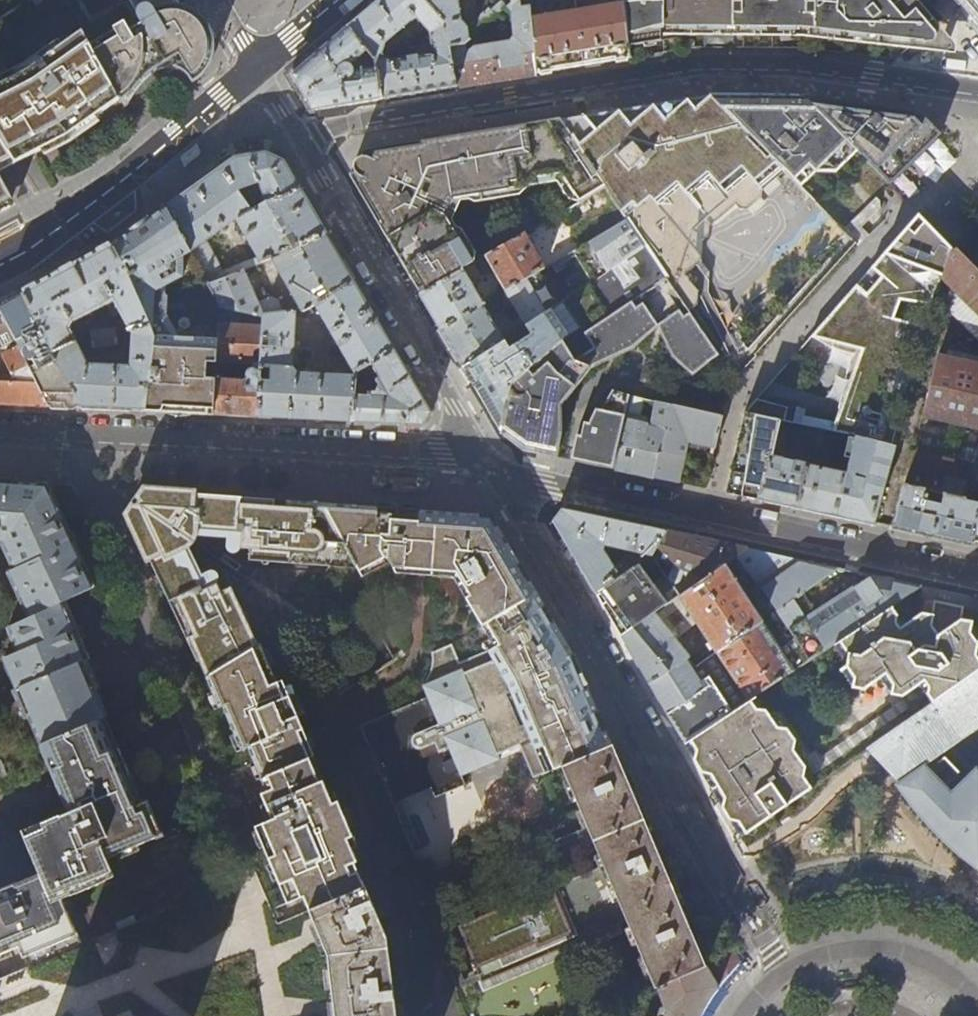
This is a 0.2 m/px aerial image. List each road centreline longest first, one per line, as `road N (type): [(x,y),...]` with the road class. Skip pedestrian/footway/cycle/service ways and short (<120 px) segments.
road 1 (residential): [(977,91),(795,65),(683,66),(295,132)]
road 2 (residential): [(494,468),(442,452),(0,429)]
road 3 (residential): [(977,573),(494,468)]
road 4 (residential): [(295,132),(494,468)]
road 5 (residential): [(0,266),(91,205),(257,69)]

